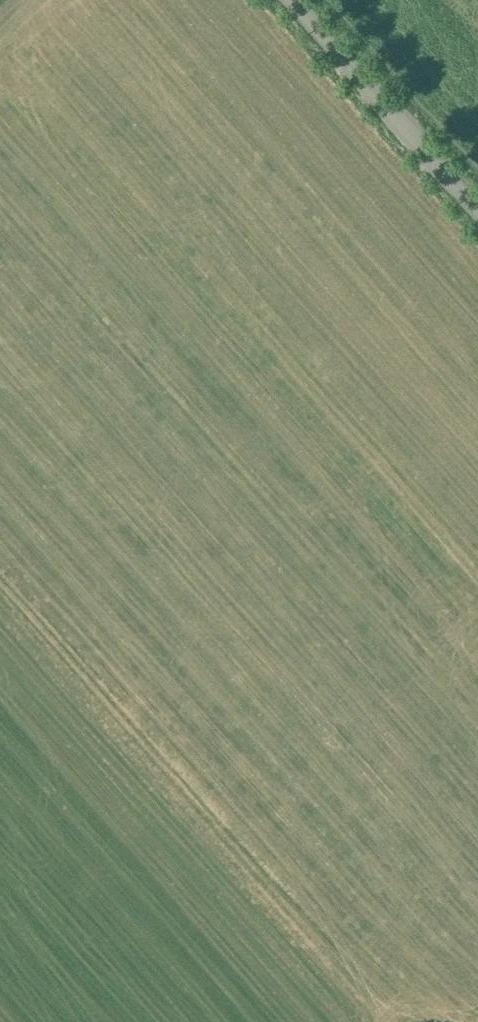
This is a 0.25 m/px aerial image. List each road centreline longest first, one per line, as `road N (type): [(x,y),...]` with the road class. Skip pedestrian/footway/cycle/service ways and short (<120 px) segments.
road 1 (unclassified): [(477,208),(292,0)]

